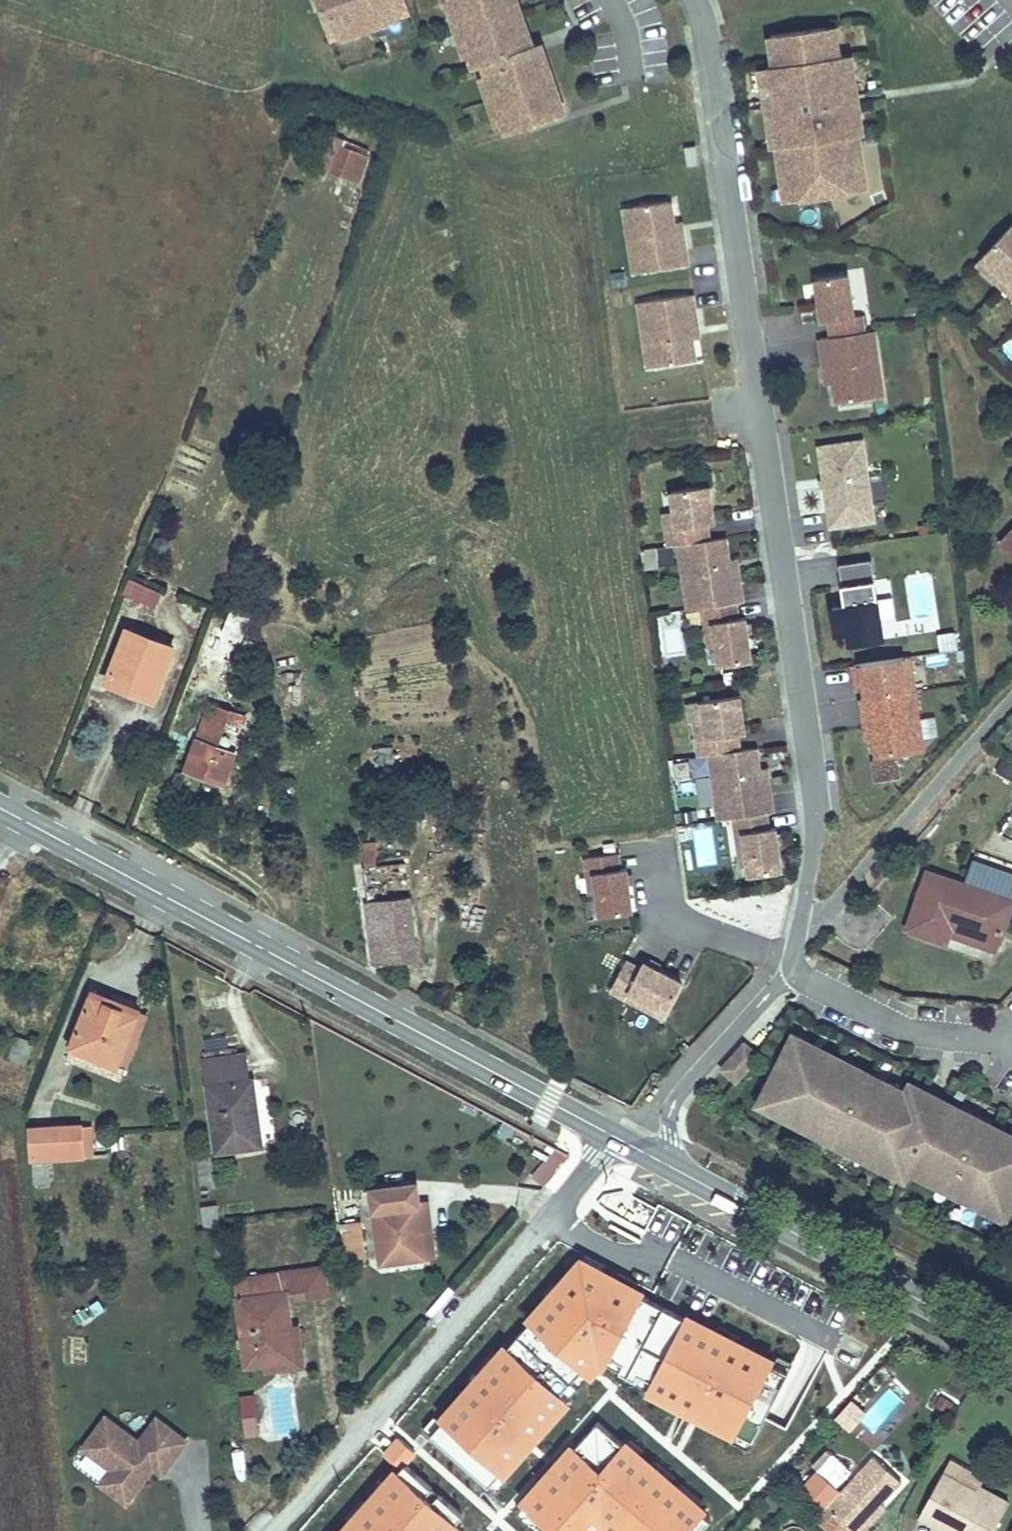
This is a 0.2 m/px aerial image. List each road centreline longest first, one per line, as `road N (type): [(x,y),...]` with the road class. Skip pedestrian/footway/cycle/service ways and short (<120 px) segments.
road 1 (residential): [(693,0),(716,63),(811,769),(813,858),(803,921)]
road 2 (secondary): [(611,1135),(0,808)]
road 3 (residential): [(611,1135),(277,1530)]
road 4 (secondary): [(1011,1349),(670,1166)]
road 5 (unclassified): [(1011,699),(827,911),(803,921)]
road 6 (unclassified): [(670,1166),(670,1113),(682,1089),(795,971)]
road 7 (residential): [(795,971),(906,1029),(1001,1043),(1011,1031)]

